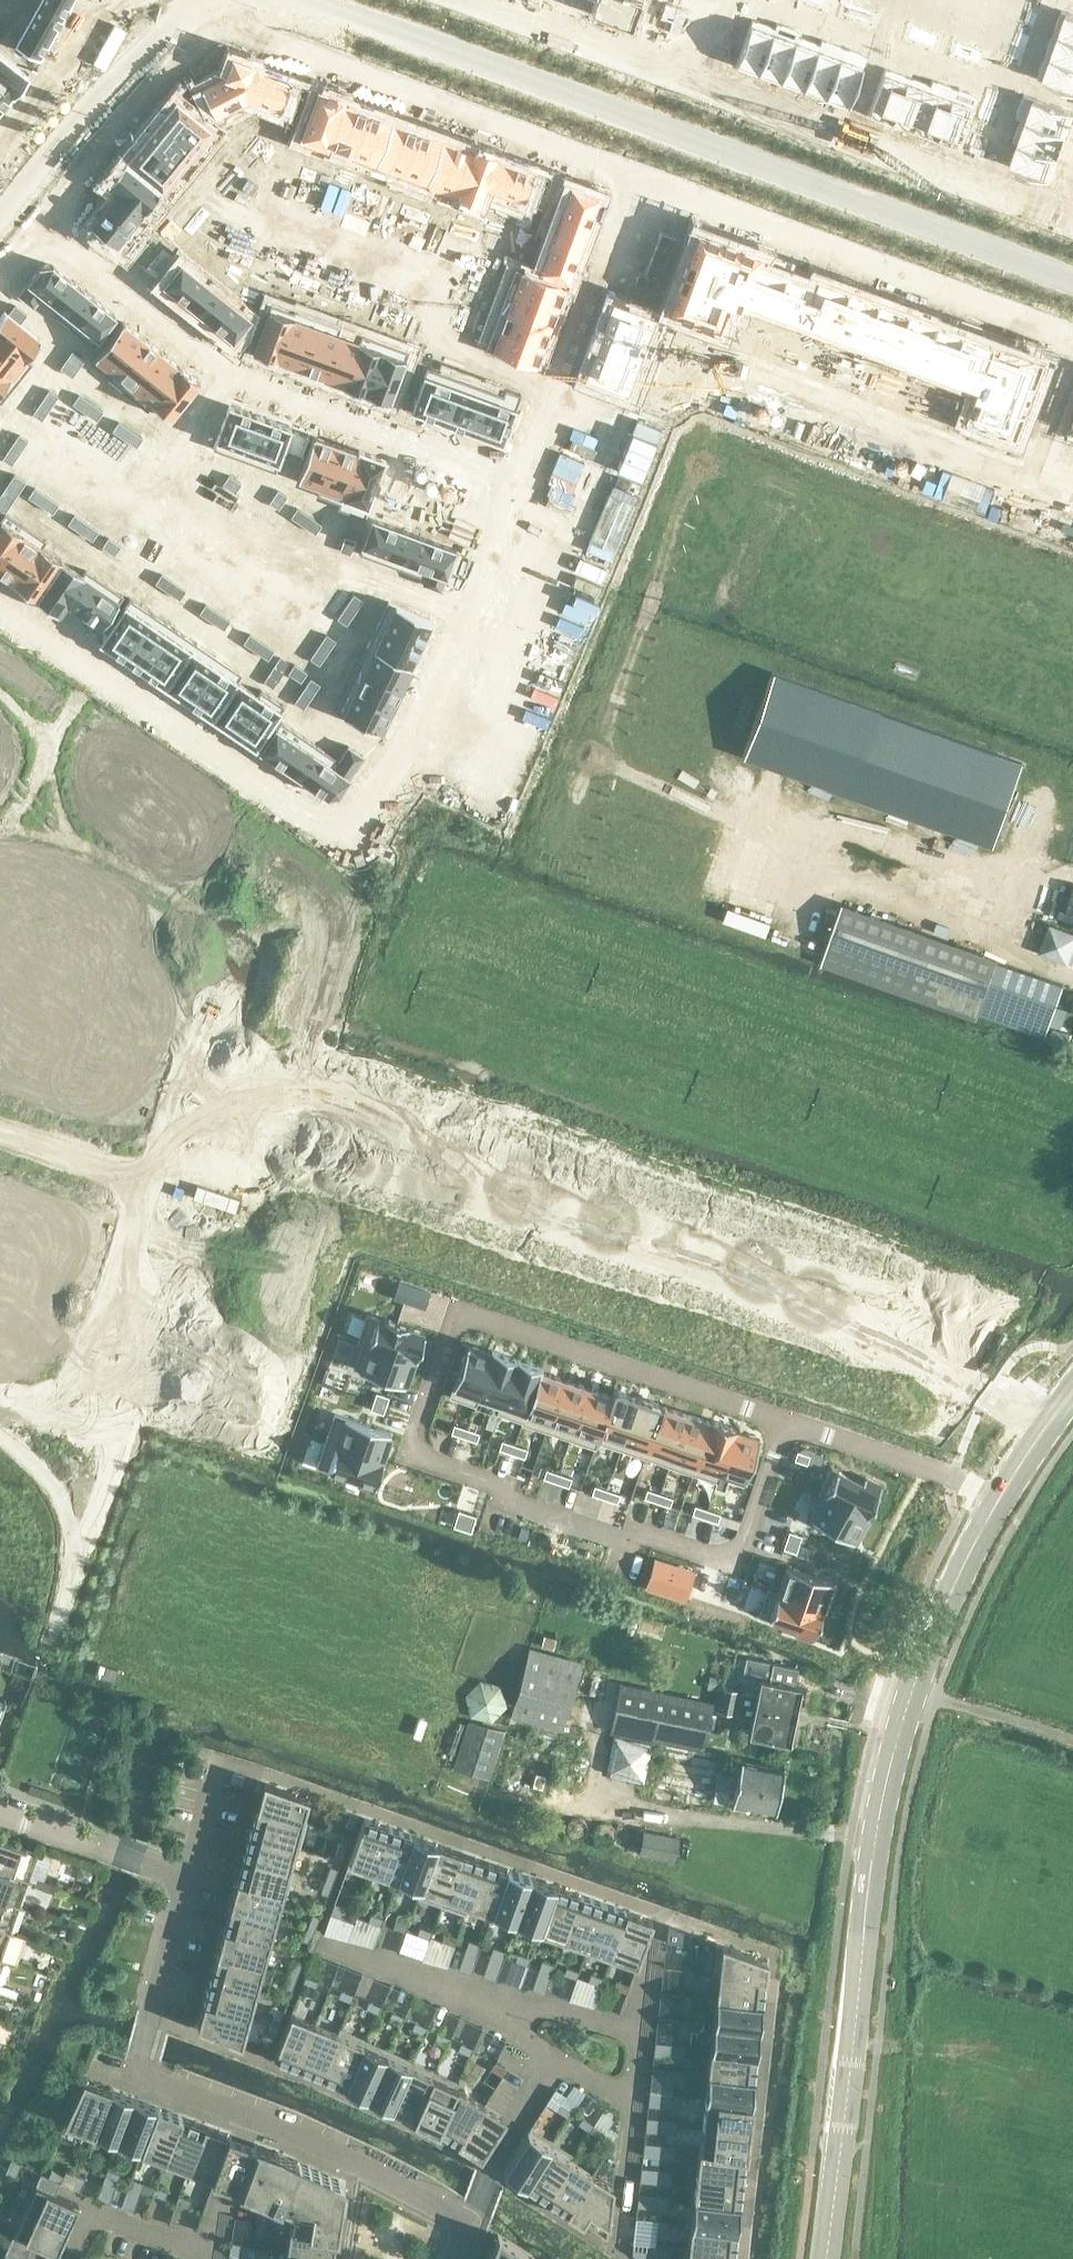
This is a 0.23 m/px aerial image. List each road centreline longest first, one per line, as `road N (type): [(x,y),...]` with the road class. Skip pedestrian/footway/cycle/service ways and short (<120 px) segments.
road 1 (residential): [(789,1418),(459,1309),(410,1450),(507,1483),(502,1500),(634,1543),(638,1527),(741,1562)]
road 2 (residential): [(0,606),(339,846),(405,742),(518,486)]
road 3 (secondary): [(825,2258),(891,1761),(926,1649),(999,1501)]
road 4 (residential): [(1053,219),(467,0)]
road 5 (residential): [(46,227),(222,373),(518,486)]
road 6 (residential): [(634,163),(1072,329)]
road 7 (residential): [(230,25),(634,163)]
road 8 (track): [(652,587),(612,711),(613,750),(622,768),(776,833)]
road 9 (residential): [(518,486),(634,163)]
road 10 (residential): [(230,25),(175,64),(46,227)]
road 11 (residential): [(465,2229),(378,2179),(252,2127)]
road 12 (residential): [(999,1501),(789,1418)]
road 13 (residential): [(192,1877),(136,2078)]
road 14 (residential): [(192,1877),(0,1810)]
road 15 (residential): [(0,154),(51,89),(102,0)]
road 16 (residential): [(492,2003),(323,1945)]
road 17 (residential): [(628,2106),(496,2021),(492,2003)]
road 18 (residential): [(202,2258),(91,2215),(71,2258)]
road 19 (residential): [(741,1562),(789,1418)]
road 20 (residential): [(492,2003),(508,1995),(638,2026)]
road 21 (residential): [(628,2106),(612,2248)]
road 22 (residential): [(214,2258),(252,2127)]
road 23 (secondary): [(999,1501),(1072,1394)]
road 24 (residential): [(252,2127),(136,2078)]
road 25 (residential): [(225,1760),(192,1877)]

